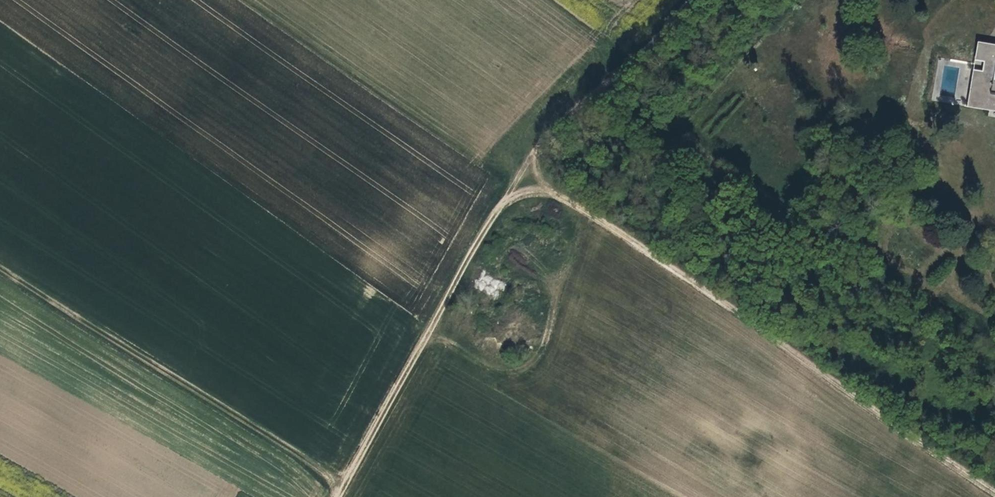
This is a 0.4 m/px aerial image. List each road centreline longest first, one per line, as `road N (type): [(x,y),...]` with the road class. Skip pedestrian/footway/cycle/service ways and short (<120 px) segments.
road 1 (track): [(338,496),(521,172),(685,0)]
road 2 (track): [(503,203),(532,191),(559,194),(994,490)]
road 3 (track): [(345,486),(0,265)]

